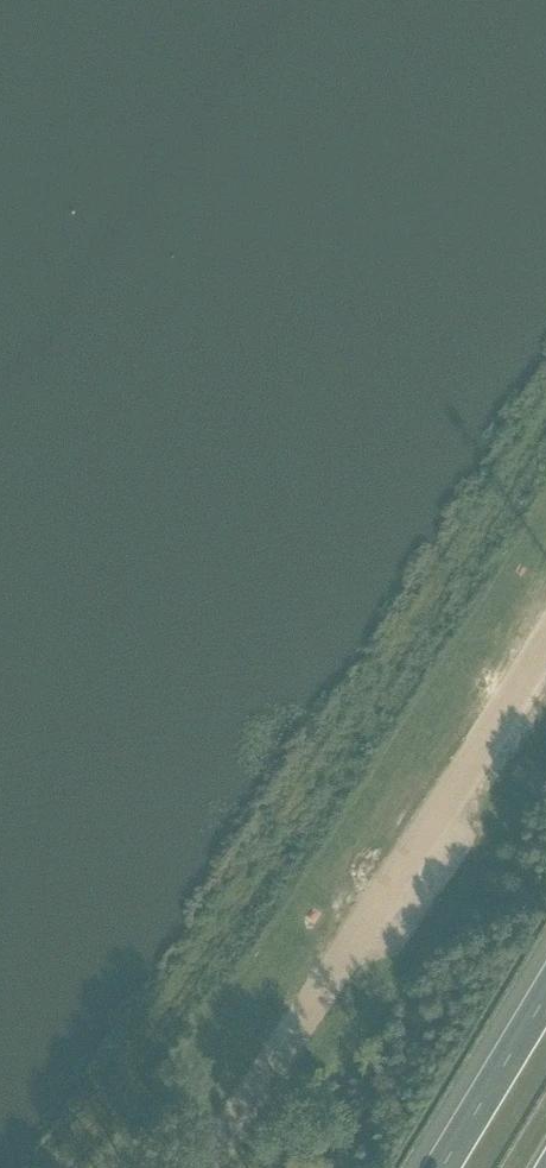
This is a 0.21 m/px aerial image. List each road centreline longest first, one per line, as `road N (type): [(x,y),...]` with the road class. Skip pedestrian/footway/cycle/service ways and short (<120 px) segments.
road 1 (motorway): [(545,994),(441,1167)]

